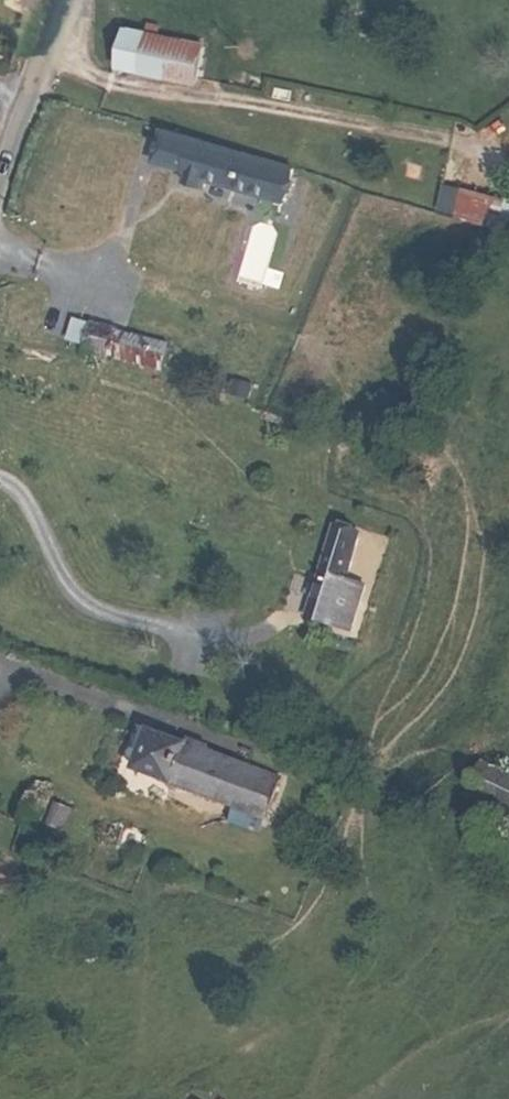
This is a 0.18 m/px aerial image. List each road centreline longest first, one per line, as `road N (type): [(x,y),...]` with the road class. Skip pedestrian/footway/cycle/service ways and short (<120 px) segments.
road 1 (tertiary): [(0,180),(63,0)]

